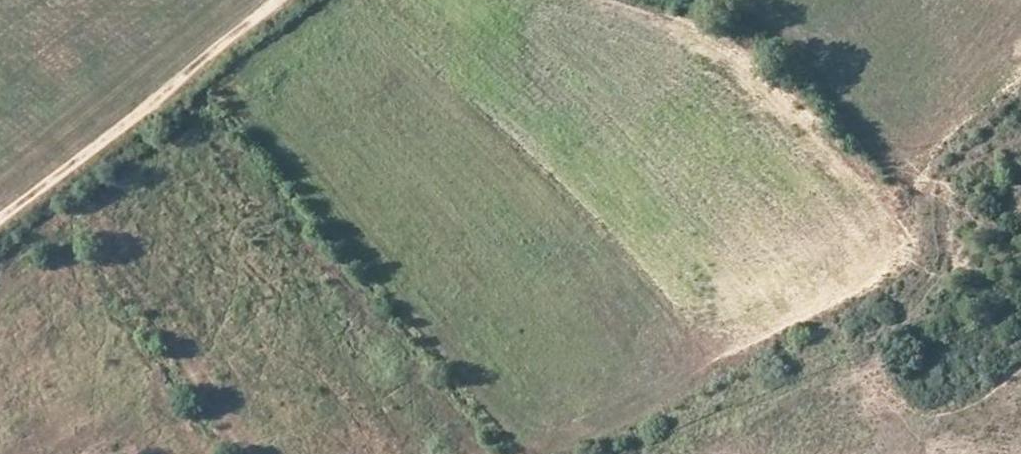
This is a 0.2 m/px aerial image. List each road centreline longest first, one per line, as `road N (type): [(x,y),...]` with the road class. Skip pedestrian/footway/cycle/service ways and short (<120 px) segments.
road 1 (track): [(0,217),(274,0)]

